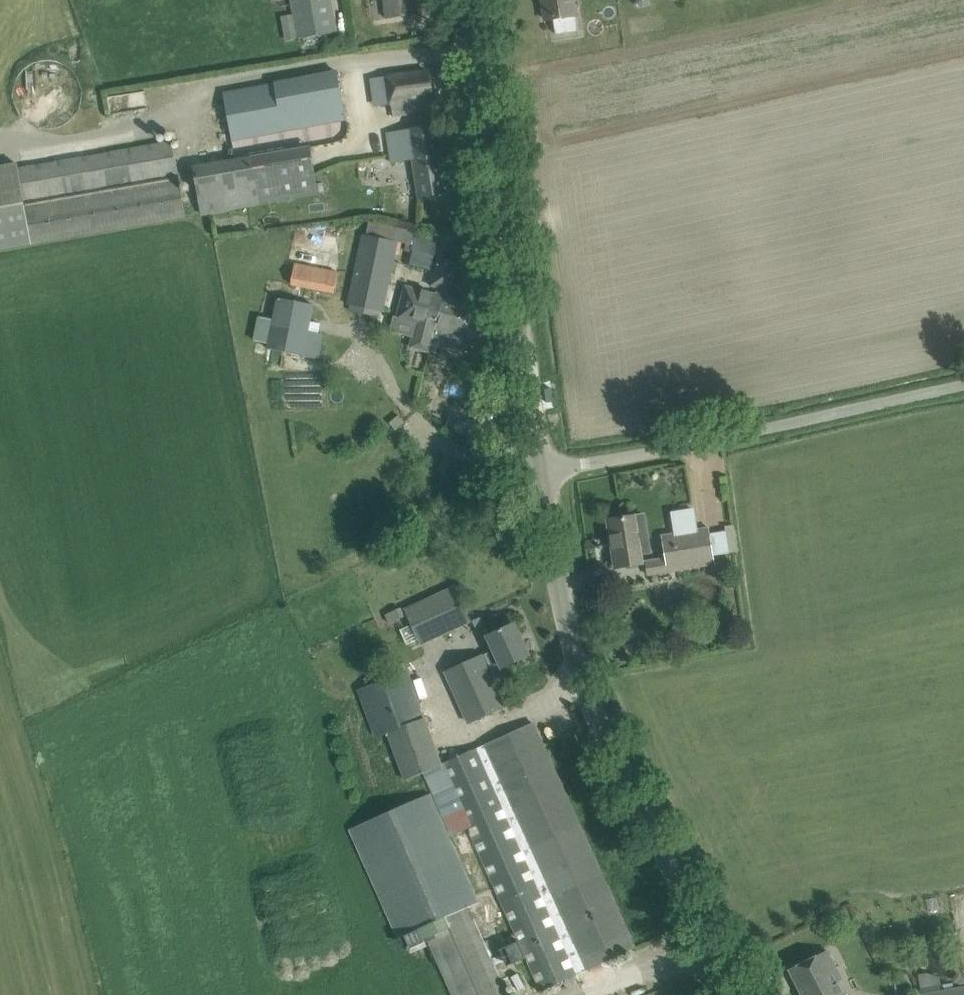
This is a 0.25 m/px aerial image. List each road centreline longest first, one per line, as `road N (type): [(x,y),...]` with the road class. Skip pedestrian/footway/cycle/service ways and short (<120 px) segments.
road 1 (unclassified): [(734,994),(582,677),(540,472)]
road 2 (unclassified): [(540,472),(471,0)]
road 3 (unclassified): [(540,472),(963,385)]

